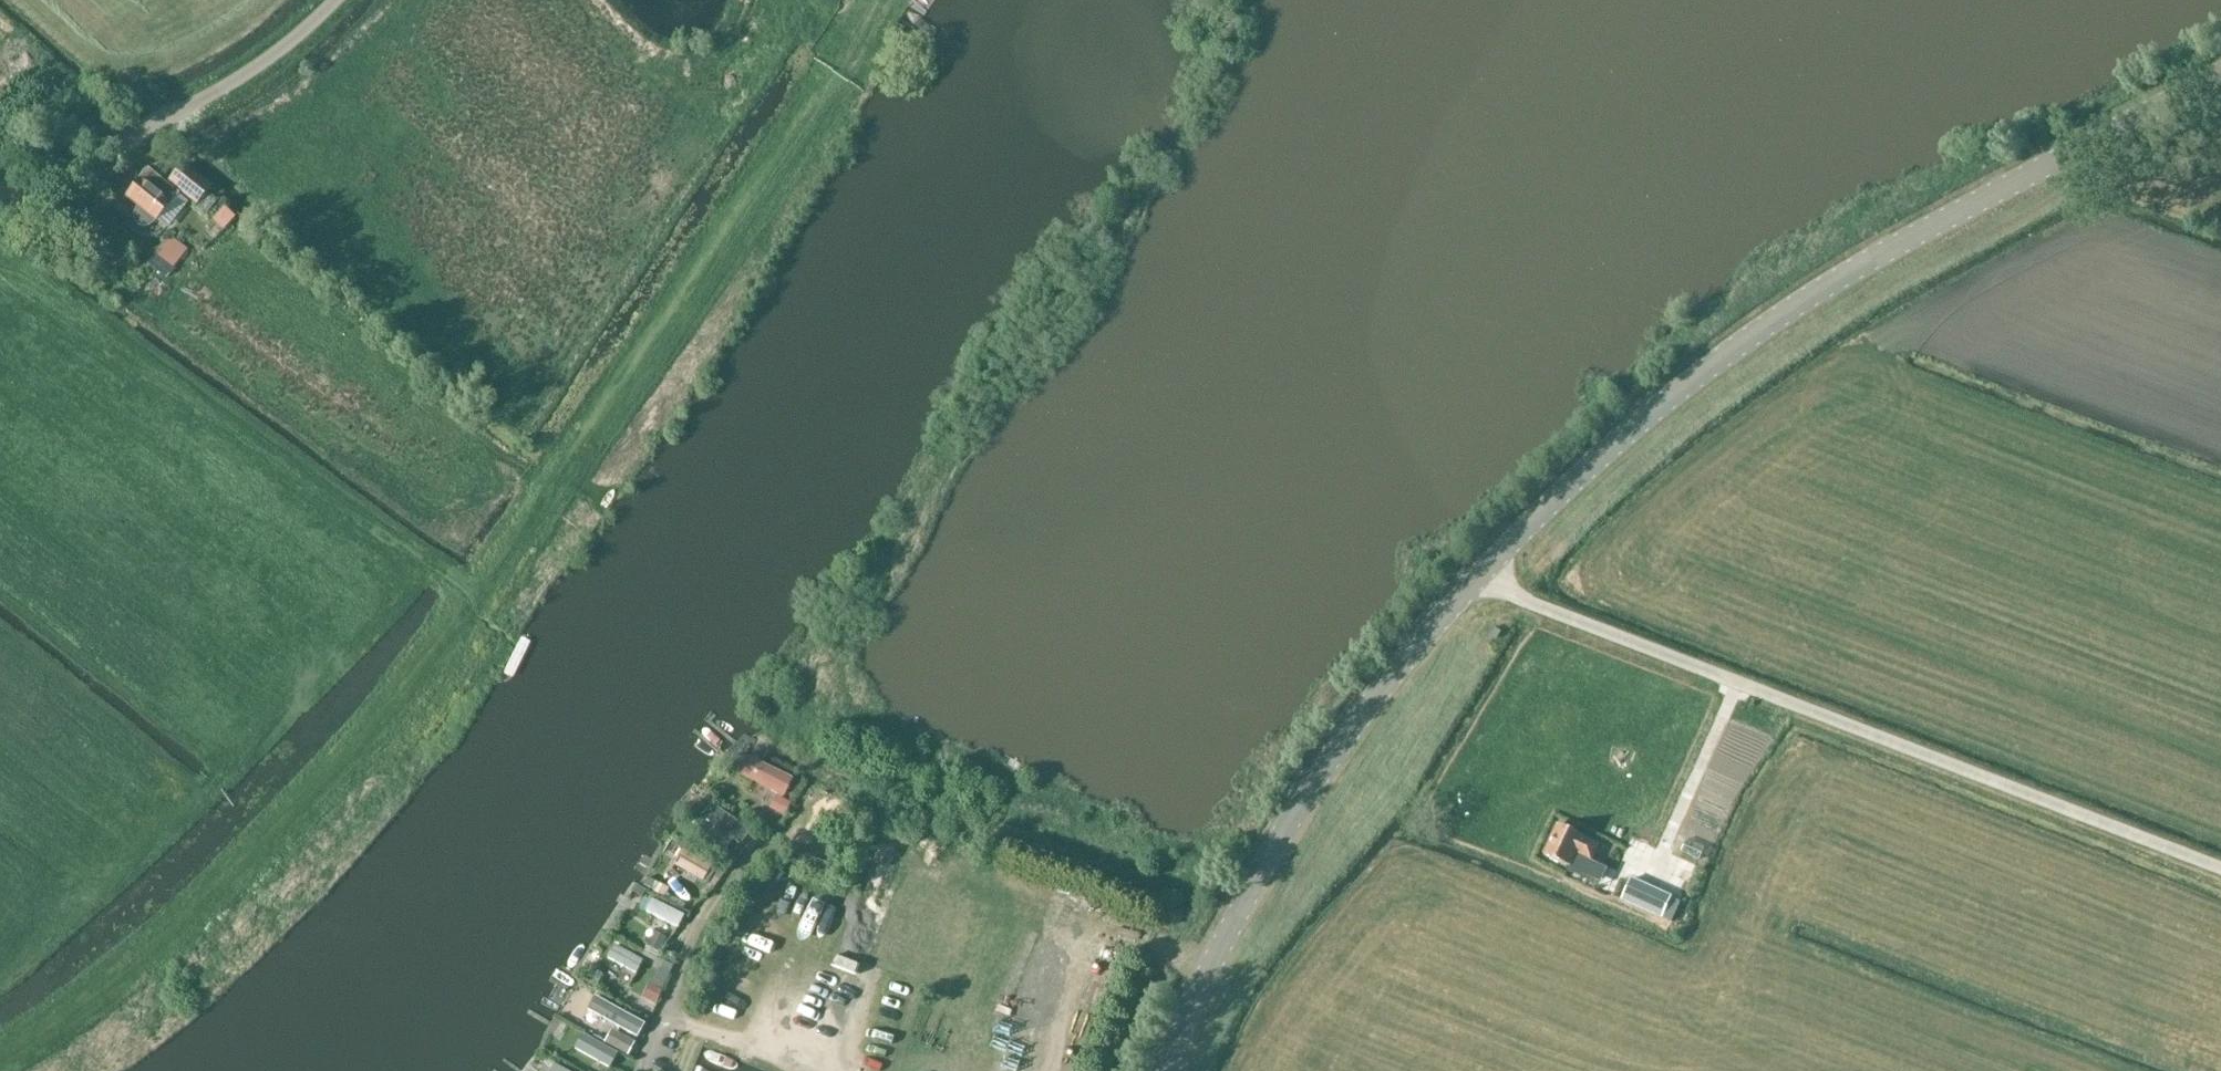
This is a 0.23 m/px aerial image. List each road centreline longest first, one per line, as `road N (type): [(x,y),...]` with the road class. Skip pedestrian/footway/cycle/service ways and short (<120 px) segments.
road 1 (tertiary): [(2220,74),(1813,294),(1621,435),(1561,490),(1423,638),(1299,804),(1225,933),(1161,1070)]
road 2 (unclassified): [(0,209),(222,88),(333,0)]
road 3 (track): [(811,1070),(674,1018),(667,1007),(667,983),(698,913),(732,862)]

